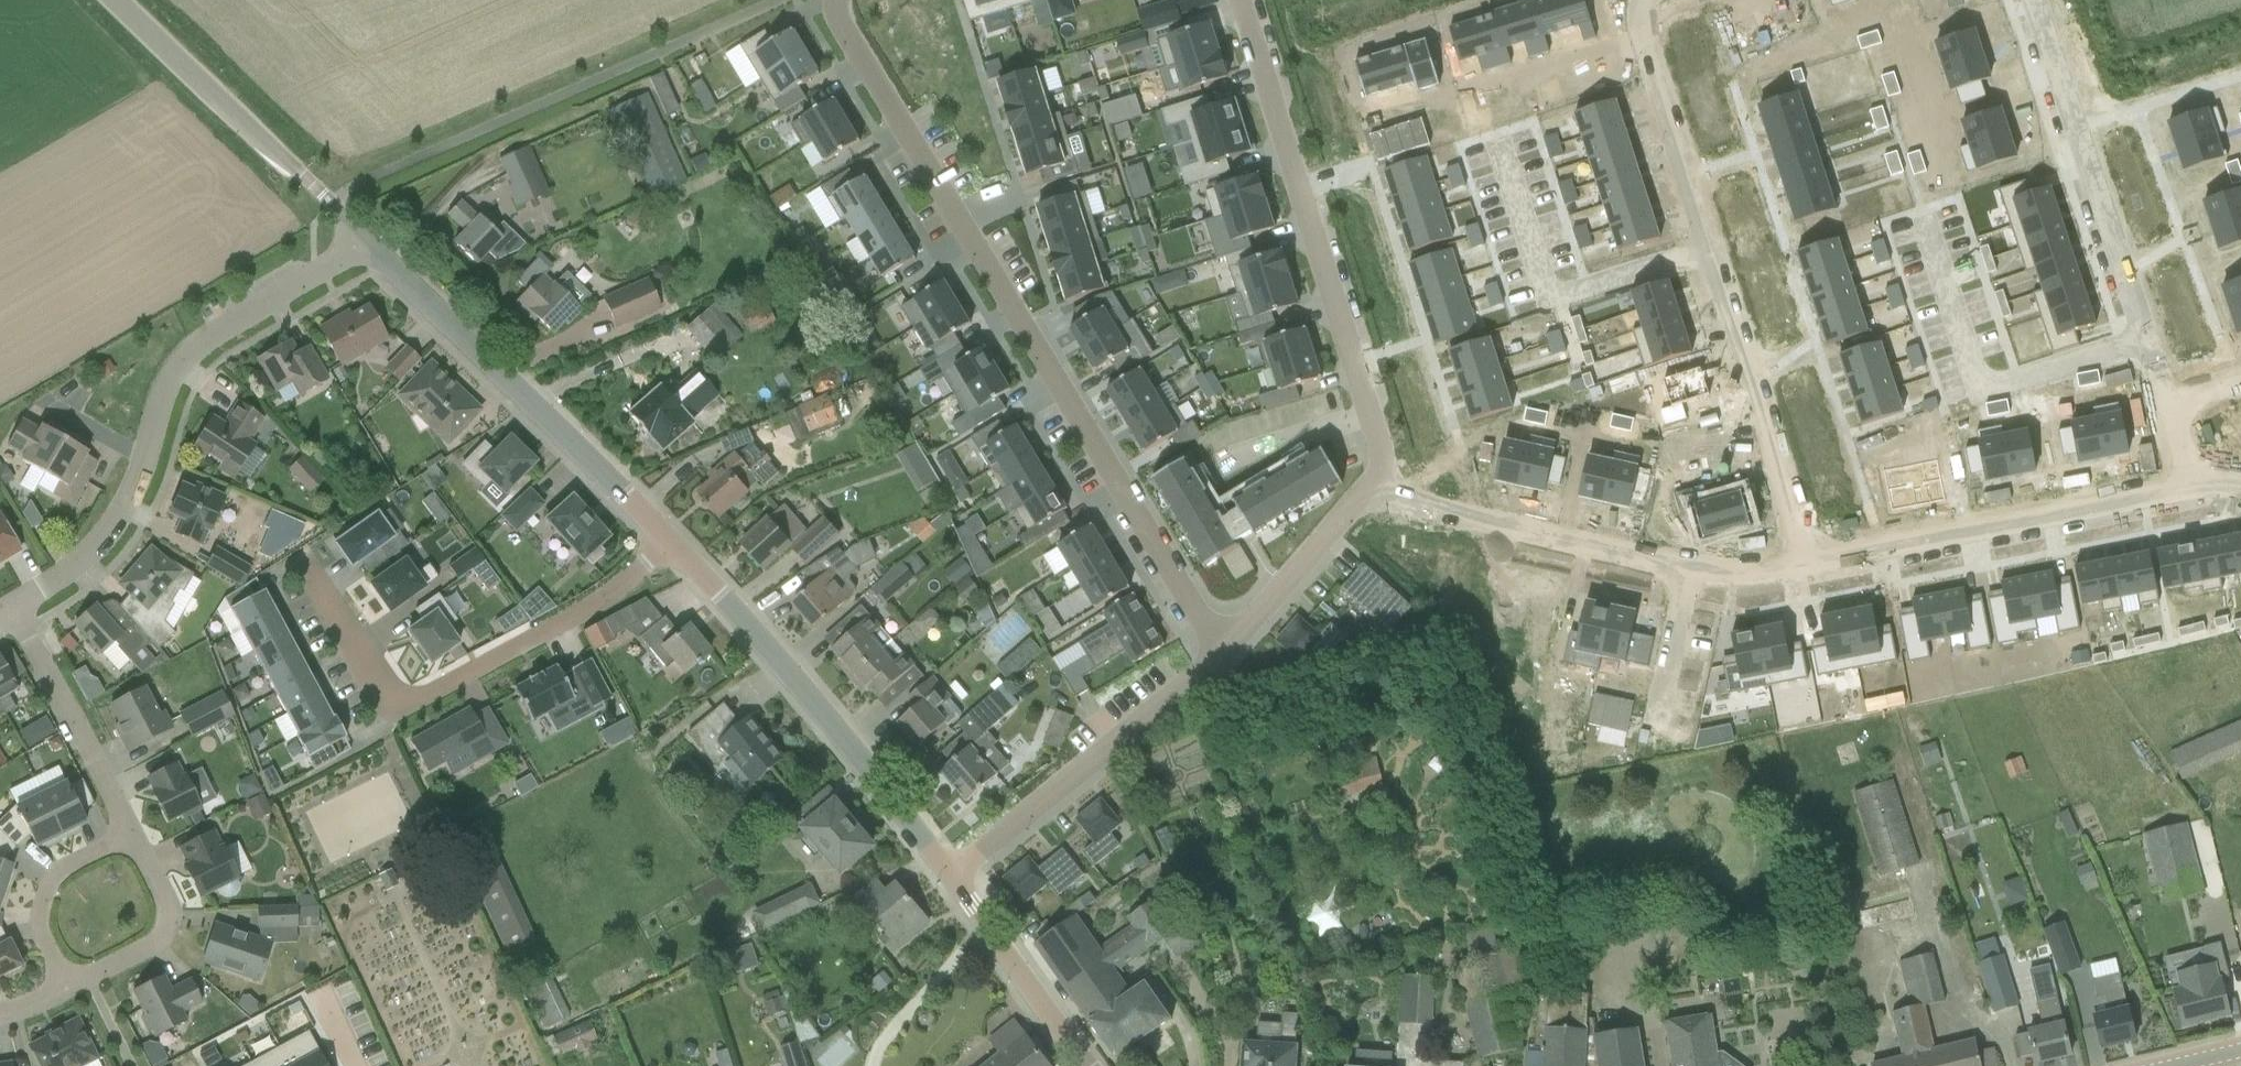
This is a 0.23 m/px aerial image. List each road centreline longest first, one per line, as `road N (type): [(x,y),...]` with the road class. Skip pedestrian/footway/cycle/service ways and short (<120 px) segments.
road 1 (residential): [(1224,647),(832,19),(841,0)]
road 2 (unclassified): [(12,608),(69,570),(113,523),(144,462),(162,398),(211,334),(367,243)]
road 3 (residential): [(1236,0),(1373,443),(1368,483)]
road 4 (residential): [(1876,72),(1975,379),(1998,383),(2041,373),(2145,335)]
road 5 (residential): [(304,568),(387,714),(605,597),(668,541)]
road 6 (unclassified): [(949,876),(824,714),(668,541)]
road 7 (unclassified): [(668,541),(367,243)]
road 8 (residential): [(2192,486),(1811,571)]
road 9 (residential): [(1224,647),(949,876)]
road 10 (residential): [(1496,140),(1544,306),(1716,250)]
road 11 (residential): [(2145,335),(2040,0)]
road 12 (unclassified): [(367,243),(114,0)]
road 13 (residential): [(1692,575),(1408,503),(1368,483)]
road 14 (residential): [(1716,250),(1811,571)]
road 15 (residential): [(1649,0),(1650,31),(1716,250)]
road 16 (residential): [(131,835),(12,608)]
road 17 (unclassified): [(1084,1064),(949,876)]
road 18 (residential): [(67,988),(154,944),(170,925),(131,835)]
road 19 (residential): [(1368,483),(1224,647)]
road 20 (residential): [(67,988),(39,928),(41,896),(63,868),(131,835)]
road 21 (residential): [(1692,575),(1657,717)]
road 22 (residential): [(1811,571),(1752,579),(1692,575)]

